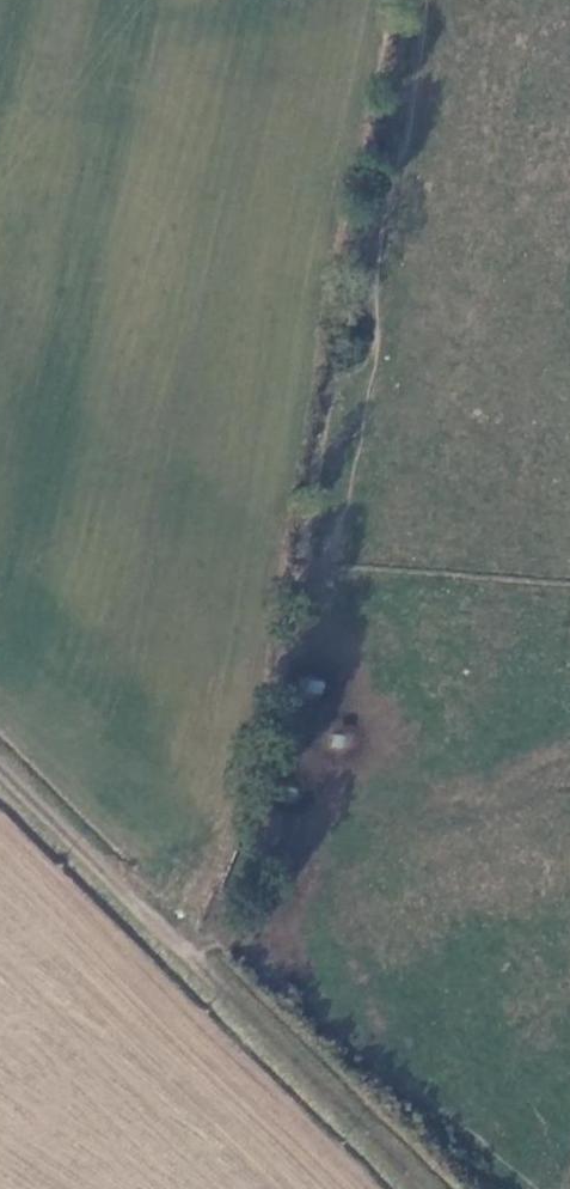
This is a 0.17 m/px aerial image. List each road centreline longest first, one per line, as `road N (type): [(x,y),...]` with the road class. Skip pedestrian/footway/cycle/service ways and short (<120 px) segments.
road 1 (track): [(0,752),(432,1188)]

